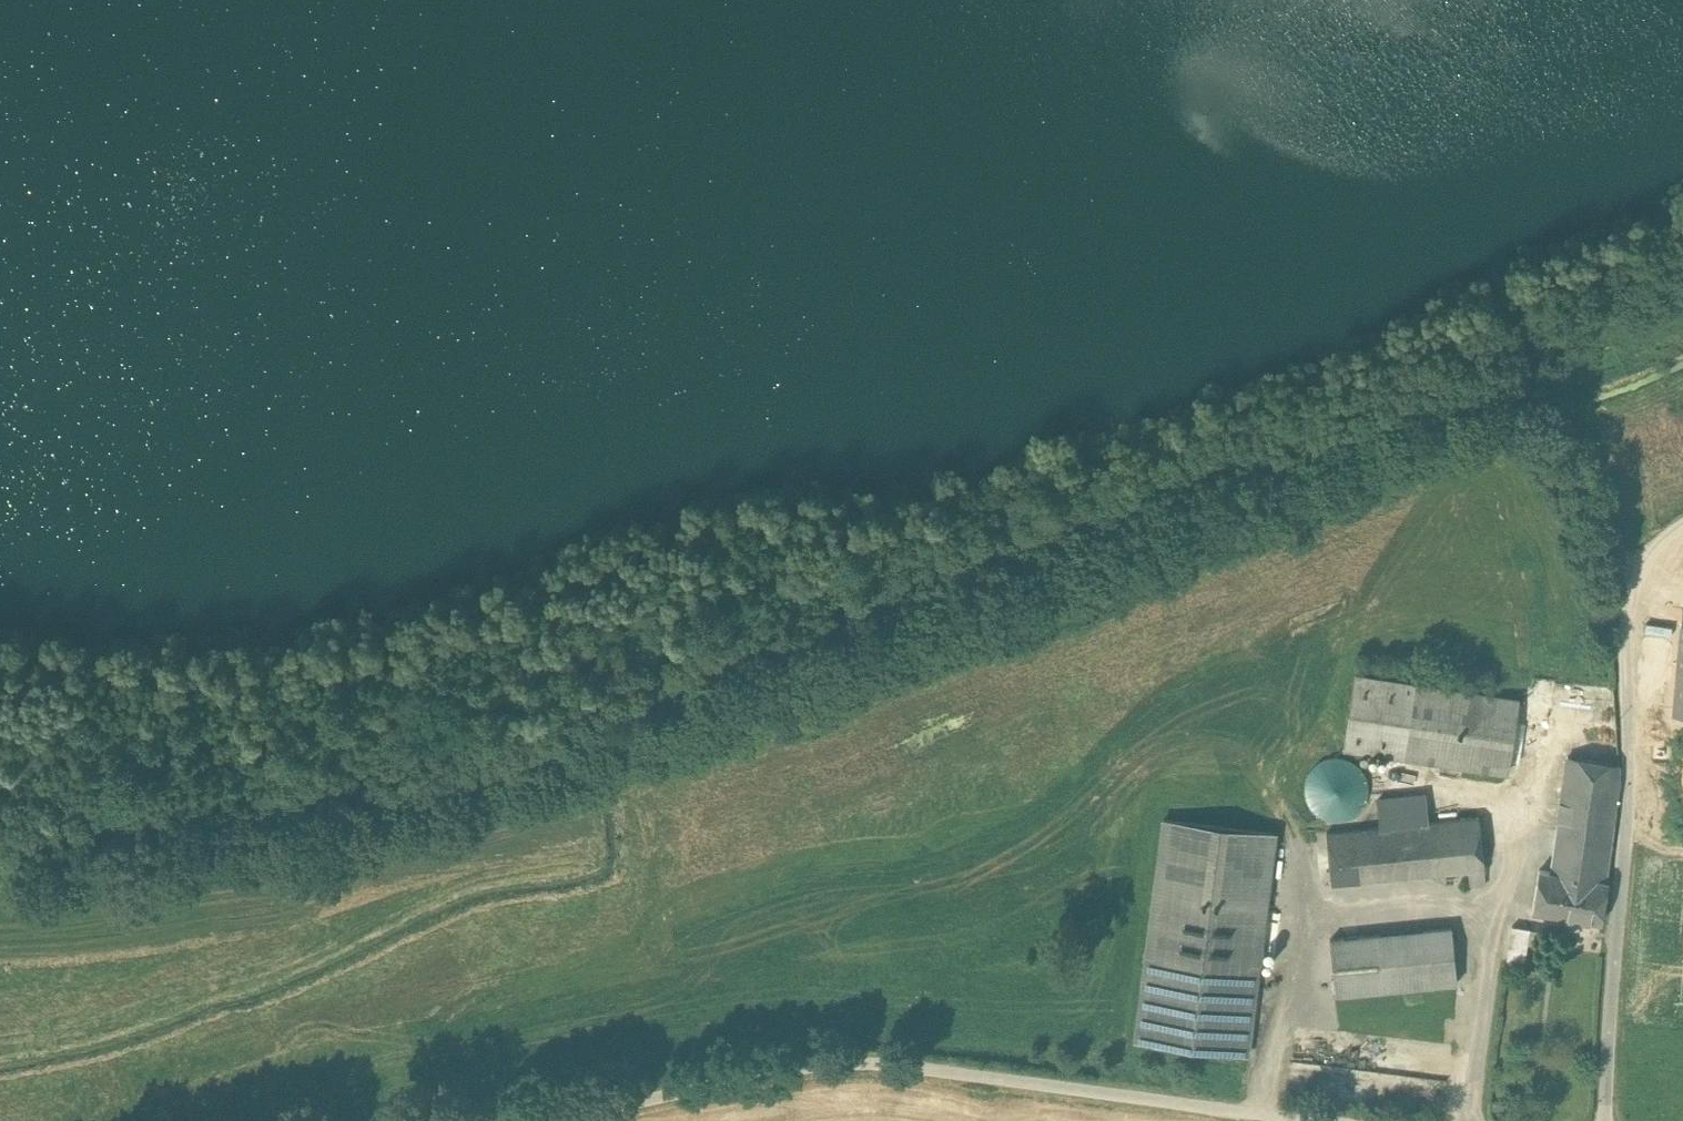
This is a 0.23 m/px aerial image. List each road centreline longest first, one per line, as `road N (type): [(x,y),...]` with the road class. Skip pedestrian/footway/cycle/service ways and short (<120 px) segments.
road 1 (track): [(499,1120),(832,1063),(1311,1120)]
road 2 (residential): [(1682,532),(1641,572),(1627,611),(1632,769),(1605,1120)]

